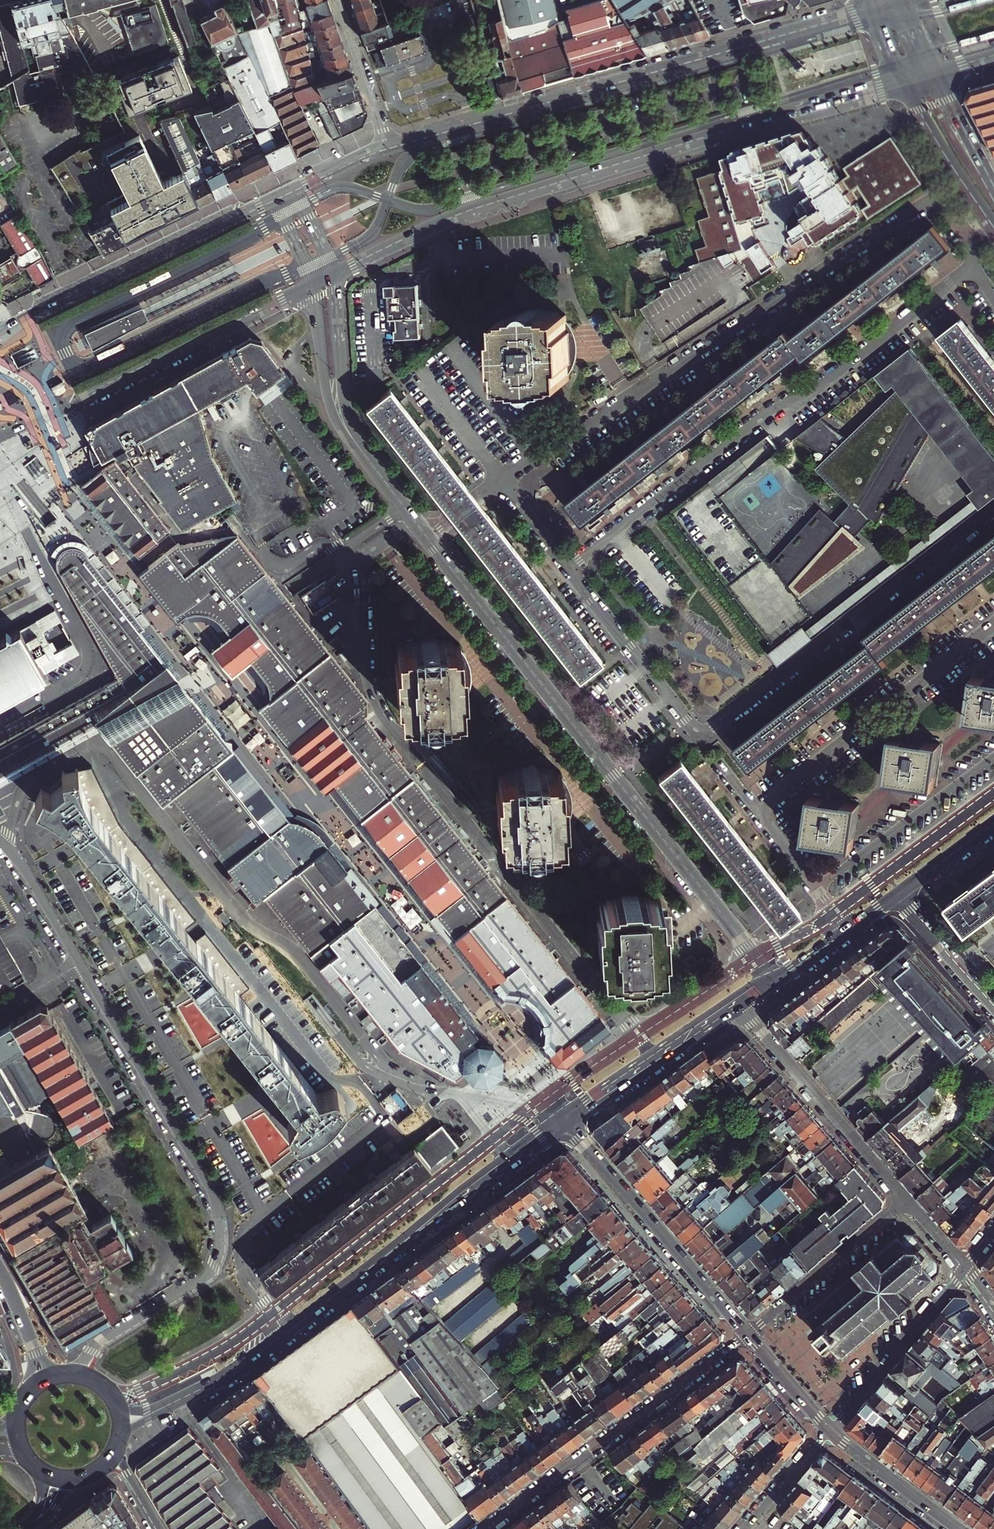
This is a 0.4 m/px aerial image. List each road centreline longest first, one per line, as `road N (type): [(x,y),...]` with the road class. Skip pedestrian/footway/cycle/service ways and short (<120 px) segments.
road 1 (residential): [(460,1096),(387,1066),(300,957),(245,922),(103,748),(82,747),(35,775),(4,845)]
road 2 (residential): [(504,484),(568,567),(974,266)]
road 3 (residential): [(649,1055),(381,712),(368,673),(359,546)]
road 4 (primary): [(333,276),(465,213),(902,85)]
road 5 (residential): [(961,225),(937,205),(918,209),(504,484)]
road 6 (residential): [(79,964),(210,1190),(220,1223),(205,1275),(99,1342),(77,1375)]
road 7 (primary): [(874,8),(387,147)]
road 8 (residential): [(714,730),(993,510)]
road 9 (primary): [(0,434),(312,286)]
road 10 (residential): [(484,1528),(747,1334)]
road 11 (primary): [(275,198),(0,337)]
road 12 (tertiary): [(428,539),(617,778)]
road 13 (residential): [(757,811),(993,626)]
road 14 (residential): [(379,1124),(244,1233),(245,1276),(287,1332)]
road 15 (secondary): [(570,1126),(747,1334)]
road 16 (residential): [(907,1201),(741,1009)]
road 17 (tertiary): [(617,778),(769,977)]
road 18 (residential): [(815,890),(993,756)]
road 19 (residential): [(830,1429),(965,1266)]
road 20 (residential): [(907,1201),(747,1334)]
road 21 (tertiary): [(364,455),(343,396),(333,276)]
road 22 (tertiary): [(312,286),(328,401),(364,455)]
road 23 (secondary): [(830,1429),(957,1528)]
road 24 (secondary): [(152,1413),(287,1332)]
road 25 (residential): [(338,0),(387,147)]
road 26 (residential): [(894,898),(993,1010)]
road 27 (secondary): [(902,85),(981,211)]
road 28 (secondary): [(506,1155),(393,1251)]
road 29 (secondary): [(393,1251),(515,1167)]
road 30 (secondary): [(769,977),(649,1055)]
road 31 (residential): [(4,845),(79,964)]
road 32 (residential): [(504,484),(420,375)]
road 33 (secondary): [(287,1332),(393,1251)]
road 34 (residential): [(830,1429),(746,1528)]
road 35 (secondary): [(747,1334),(830,1429)]
road 36 (secondary): [(993,186),(936,75)]
road 37 (secondary): [(894,898),(993,824)]

